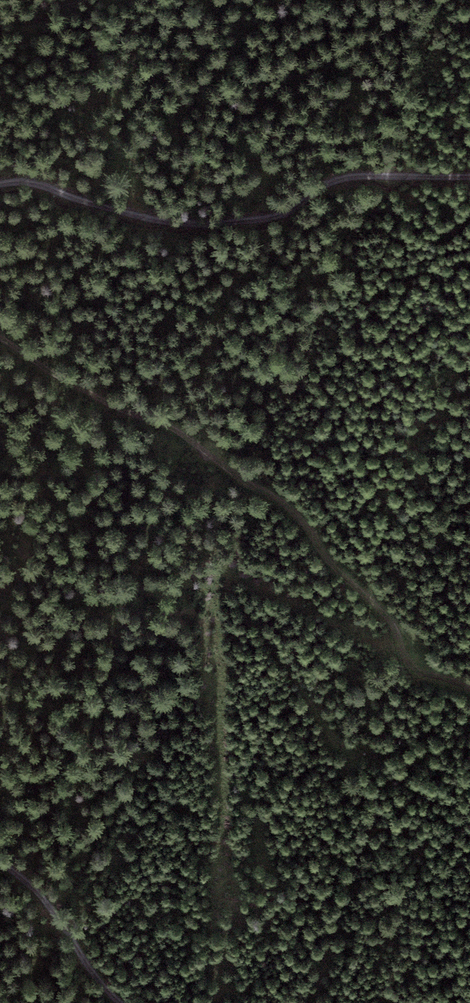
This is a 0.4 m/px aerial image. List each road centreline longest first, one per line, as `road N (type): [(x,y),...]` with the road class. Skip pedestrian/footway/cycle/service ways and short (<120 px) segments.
road 1 (track): [(469,690),(413,667),(391,618),(337,571),(299,514),(187,439),(0,339)]
road 2 (track): [(469,174),(368,174),(291,209),(213,220),(117,216),(44,186),(0,184)]
road 3 (track): [(0,892),(118,1002)]

